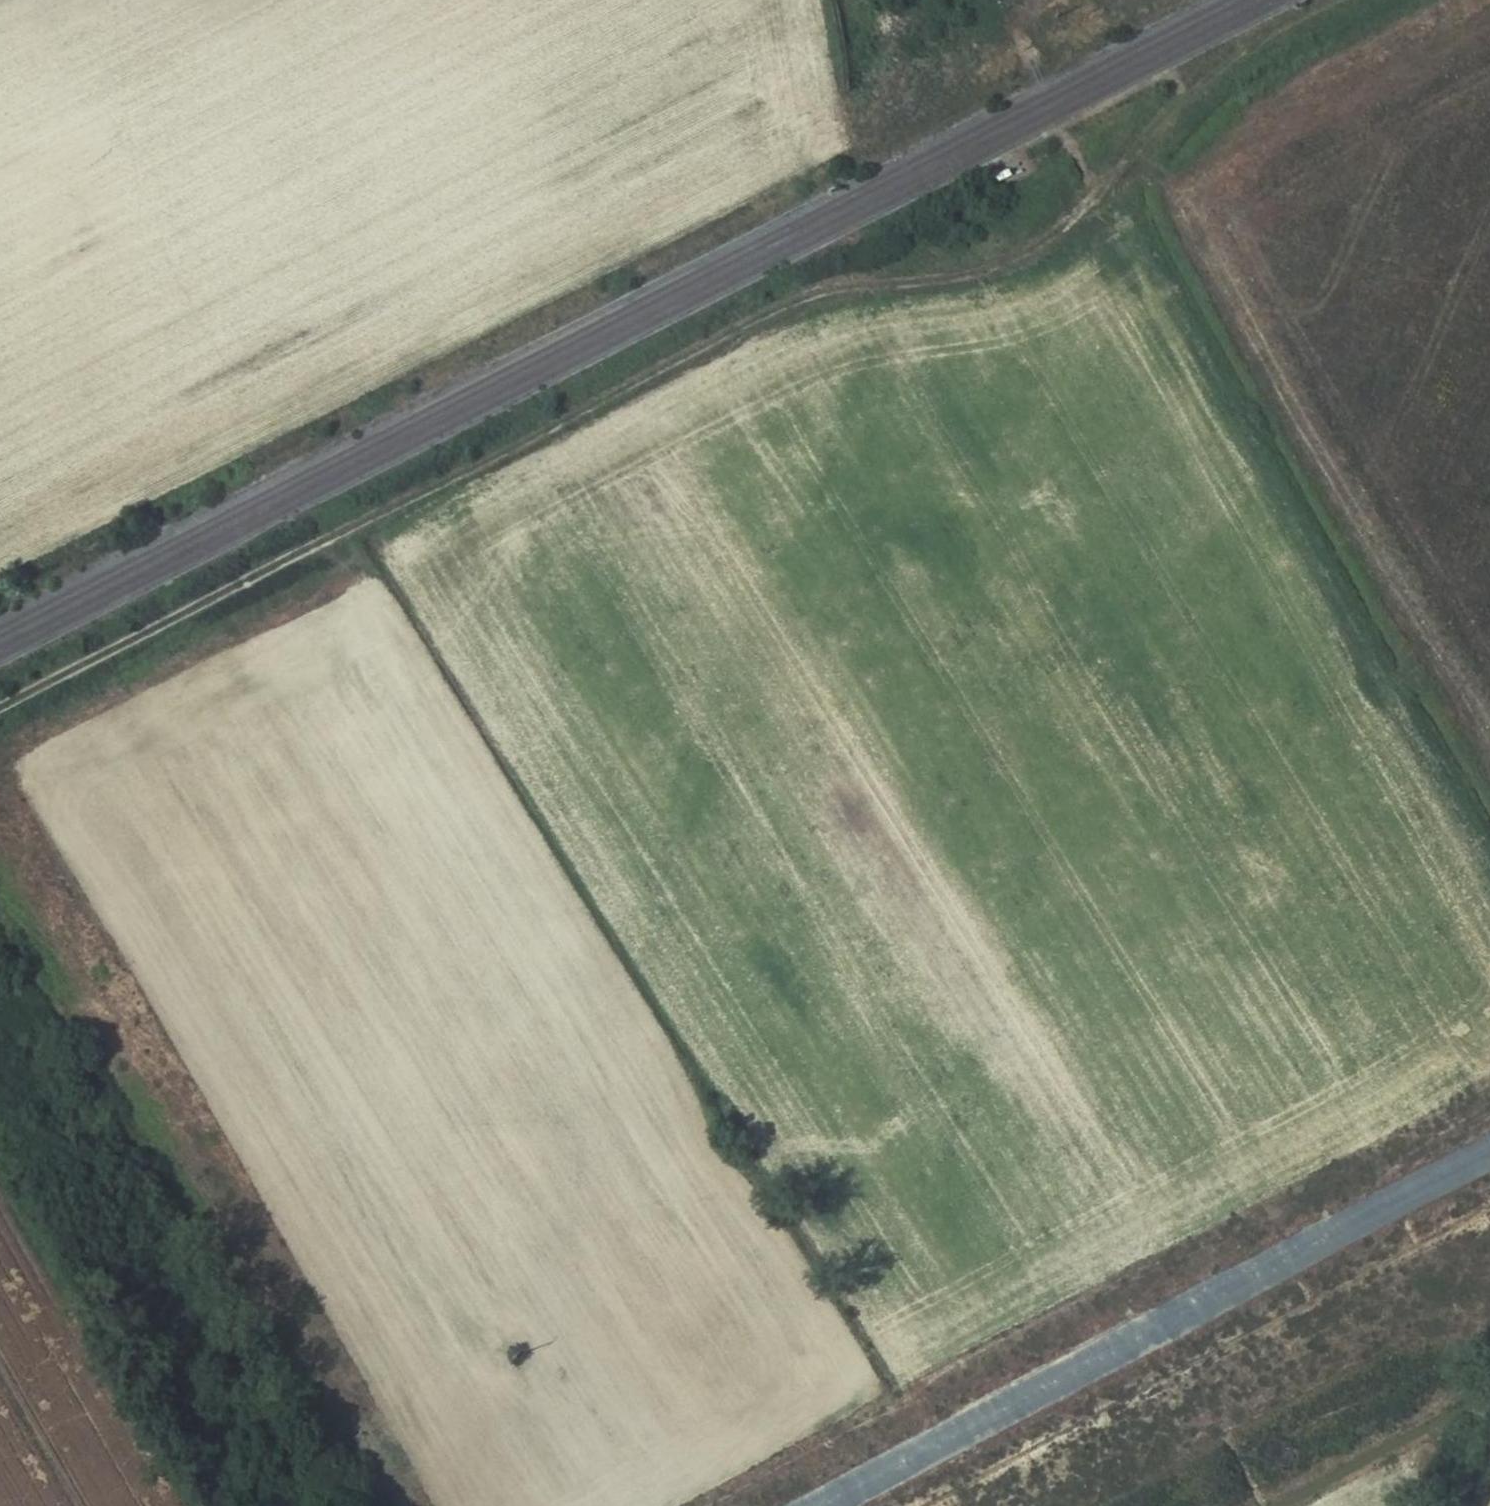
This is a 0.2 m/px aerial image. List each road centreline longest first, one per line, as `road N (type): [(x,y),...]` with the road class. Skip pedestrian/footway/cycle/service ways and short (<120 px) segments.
road 1 (track): [(0,706),(796,298),(943,279),(1019,256),(1107,180)]
road 2 (track): [(1489,856),(1107,180)]
road 3 (track): [(1437,1505),(1489,1379)]

